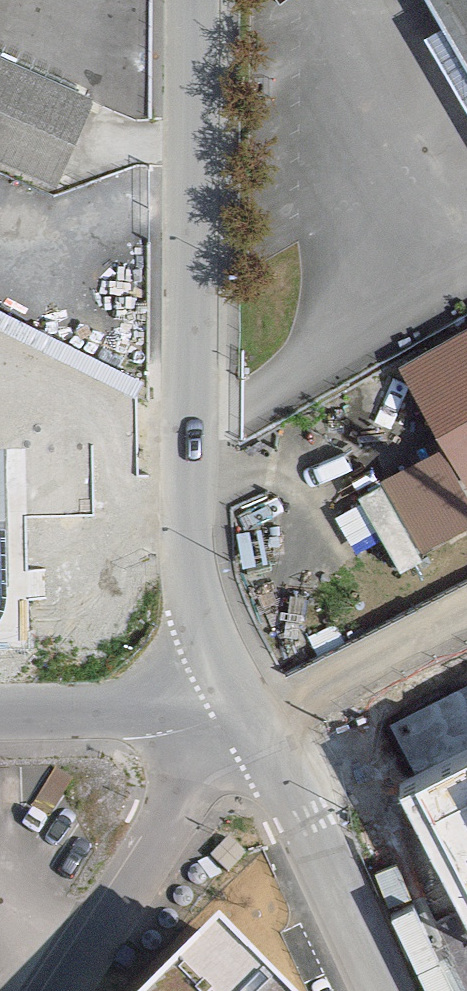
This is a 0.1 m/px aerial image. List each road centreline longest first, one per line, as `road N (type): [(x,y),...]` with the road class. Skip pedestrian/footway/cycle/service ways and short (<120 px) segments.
road 1 (unclassified): [(189,417),(196,0)]
road 2 (residential): [(242,699),(48,990)]
road 3 (residential): [(242,699),(378,990)]
road 4 (unclassified): [(189,417),(194,573),(242,699)]
road 5 (unclassified): [(0,713),(242,699)]

